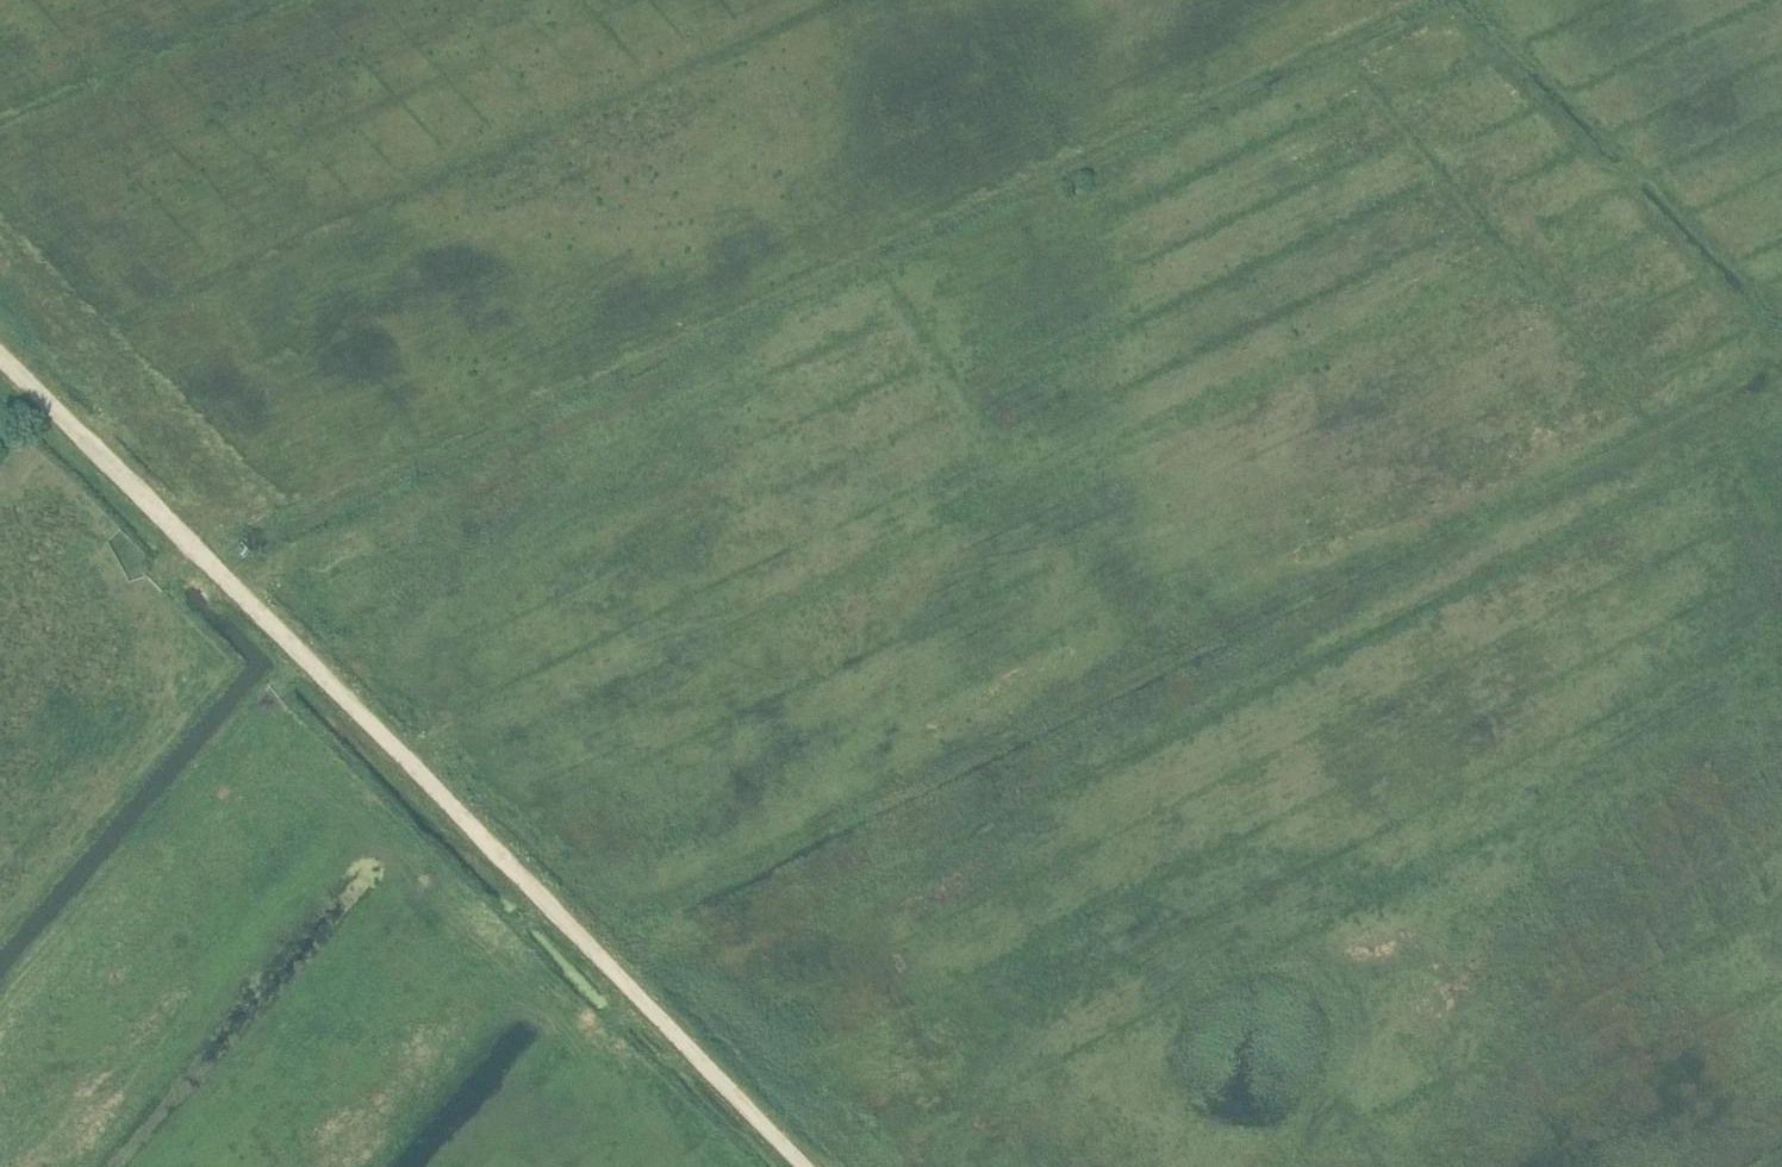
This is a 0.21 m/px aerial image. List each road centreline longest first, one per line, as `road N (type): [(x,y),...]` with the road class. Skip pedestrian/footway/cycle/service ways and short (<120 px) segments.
road 1 (track): [(803,1166),(0,354)]

